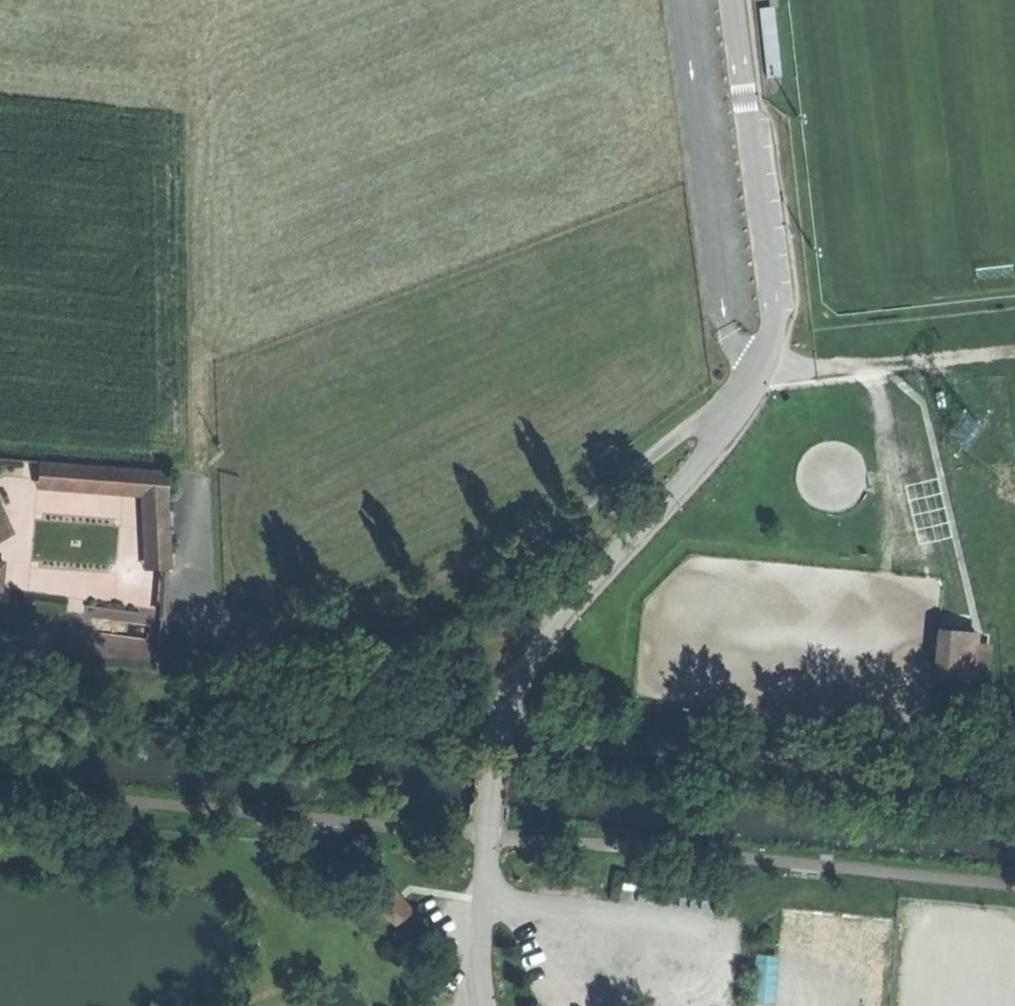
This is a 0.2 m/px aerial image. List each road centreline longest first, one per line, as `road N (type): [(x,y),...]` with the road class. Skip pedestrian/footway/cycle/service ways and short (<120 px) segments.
road 1 (unclassified): [(479,1005),(493,762),(517,673),(553,622),(707,454),(767,350),(773,303),(733,0)]
road 2 (track): [(757,372),(1014,350)]

